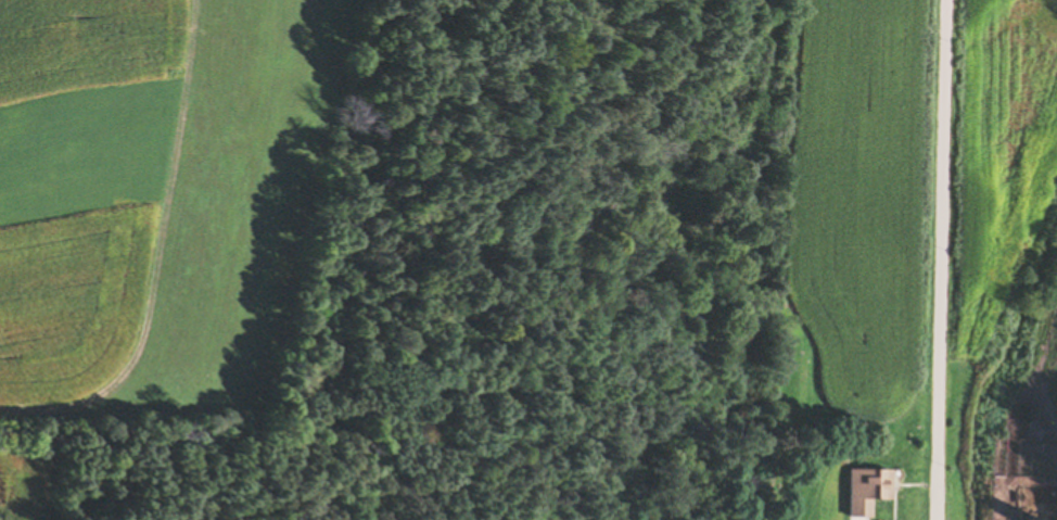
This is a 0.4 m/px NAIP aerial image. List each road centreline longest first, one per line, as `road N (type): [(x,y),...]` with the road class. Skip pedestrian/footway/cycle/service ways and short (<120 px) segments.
road 1 (residential): [(930,519),(943,0)]

